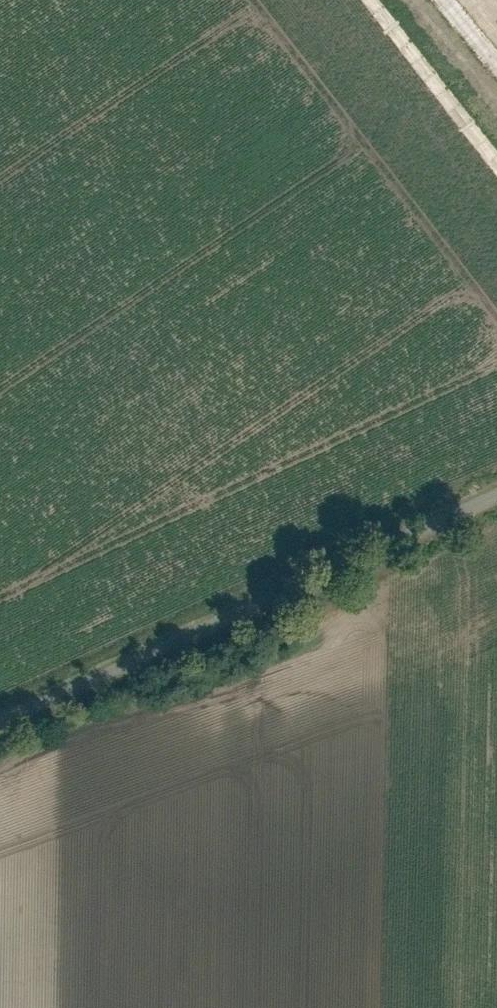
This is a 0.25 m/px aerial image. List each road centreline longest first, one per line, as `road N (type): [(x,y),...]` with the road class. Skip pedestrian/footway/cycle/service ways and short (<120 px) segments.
road 1 (residential): [(496,496),(0,725)]

